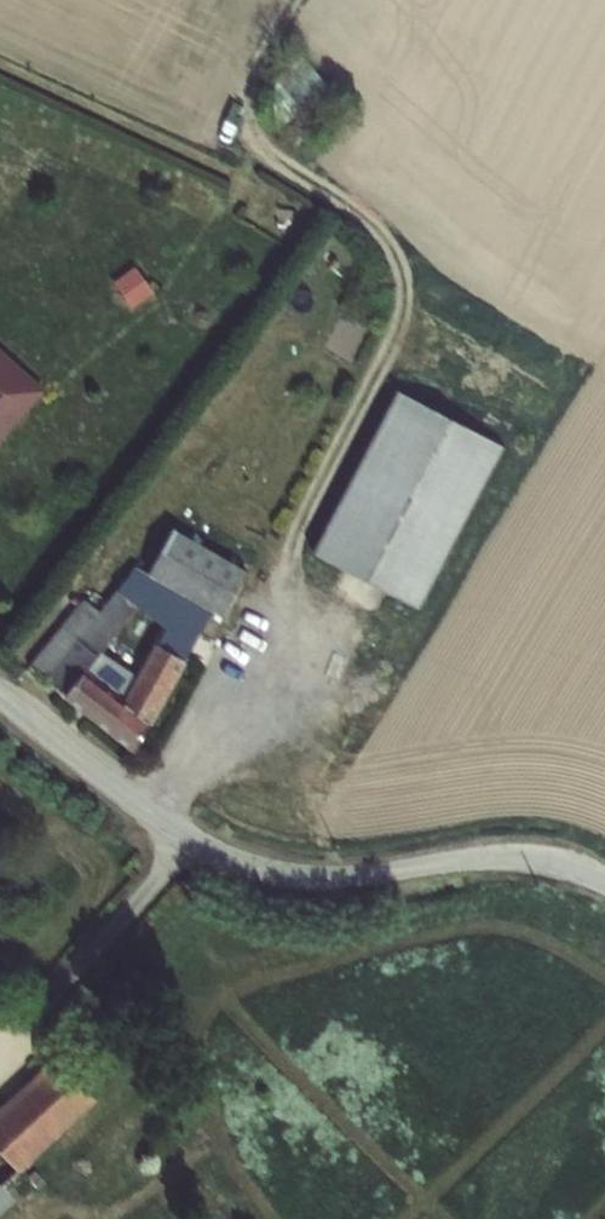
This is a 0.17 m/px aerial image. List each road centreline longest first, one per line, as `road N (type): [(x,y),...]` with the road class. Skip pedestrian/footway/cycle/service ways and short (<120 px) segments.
road 1 (track): [(305,0),(239,145),(413,259),(139,805)]
road 2 (unclassified): [(139,805),(233,859),(289,873),(352,876),(515,855),(604,881)]
road 3 (residential): [(0,692),(139,805)]

